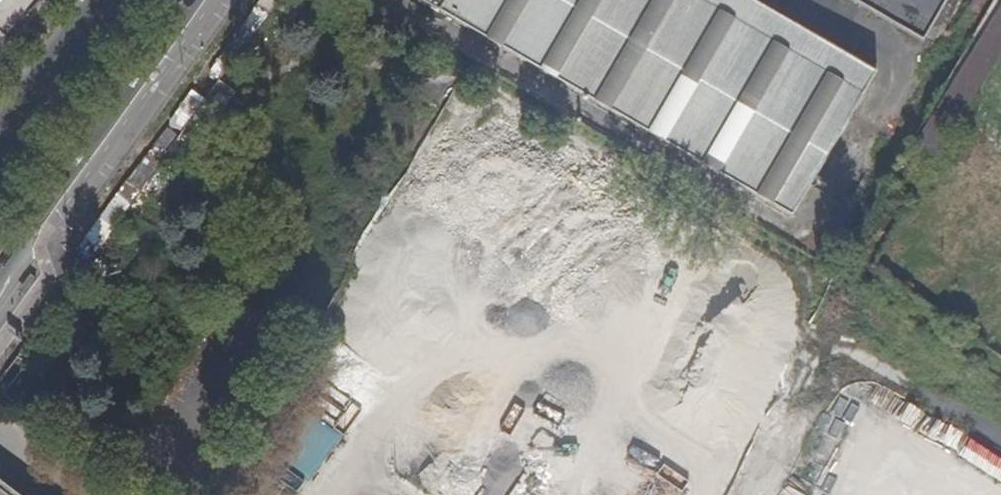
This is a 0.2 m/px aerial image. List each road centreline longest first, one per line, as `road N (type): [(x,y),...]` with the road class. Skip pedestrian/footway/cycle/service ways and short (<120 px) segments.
road 1 (primary): [(0,279),(194,0)]
road 2 (primary): [(123,0),(0,169)]

